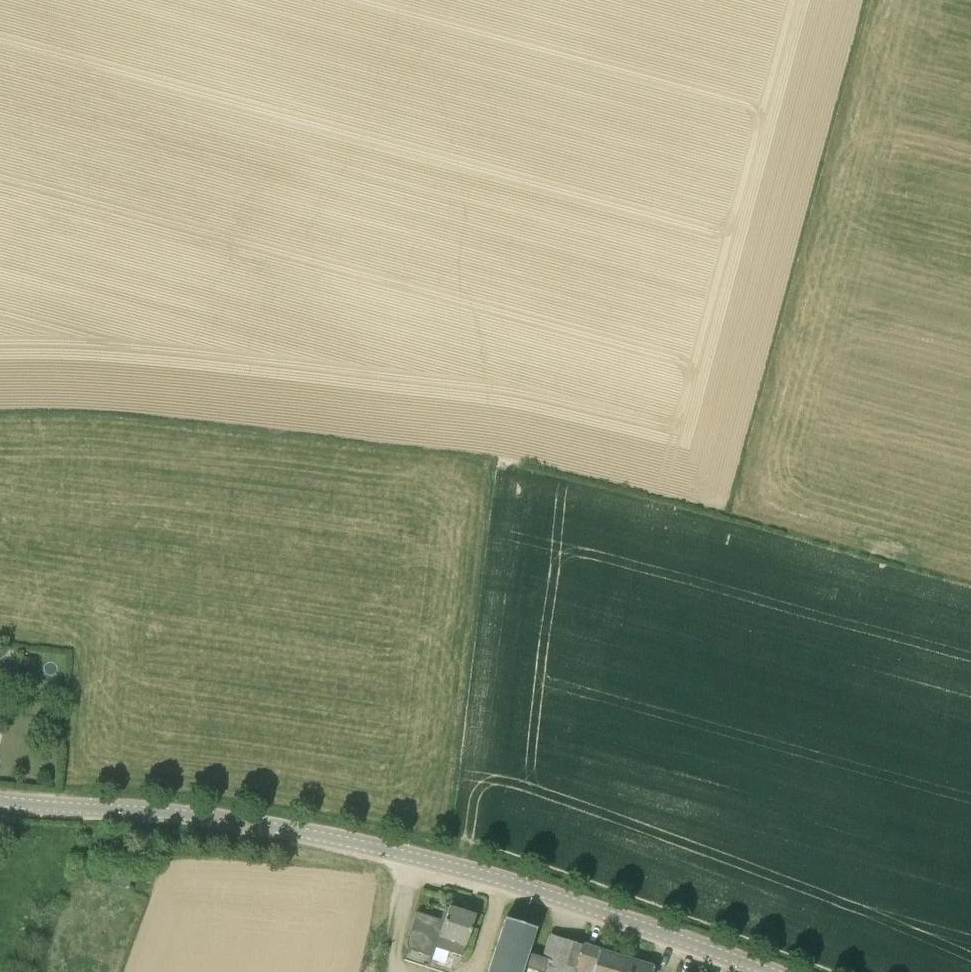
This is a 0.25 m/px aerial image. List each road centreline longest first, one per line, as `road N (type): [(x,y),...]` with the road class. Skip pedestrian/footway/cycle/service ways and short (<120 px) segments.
road 1 (tertiary): [(772,971),(487,876),(318,835),(192,814),(0,800)]

